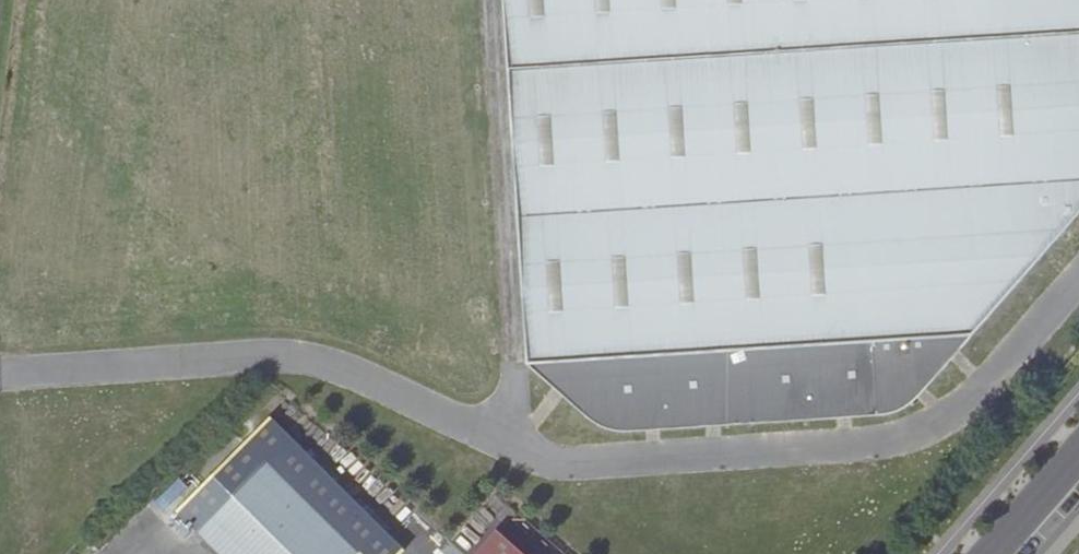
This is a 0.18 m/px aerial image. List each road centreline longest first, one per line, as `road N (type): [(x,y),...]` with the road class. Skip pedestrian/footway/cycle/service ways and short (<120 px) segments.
road 1 (tertiary): [(1078,454),(992,553)]

